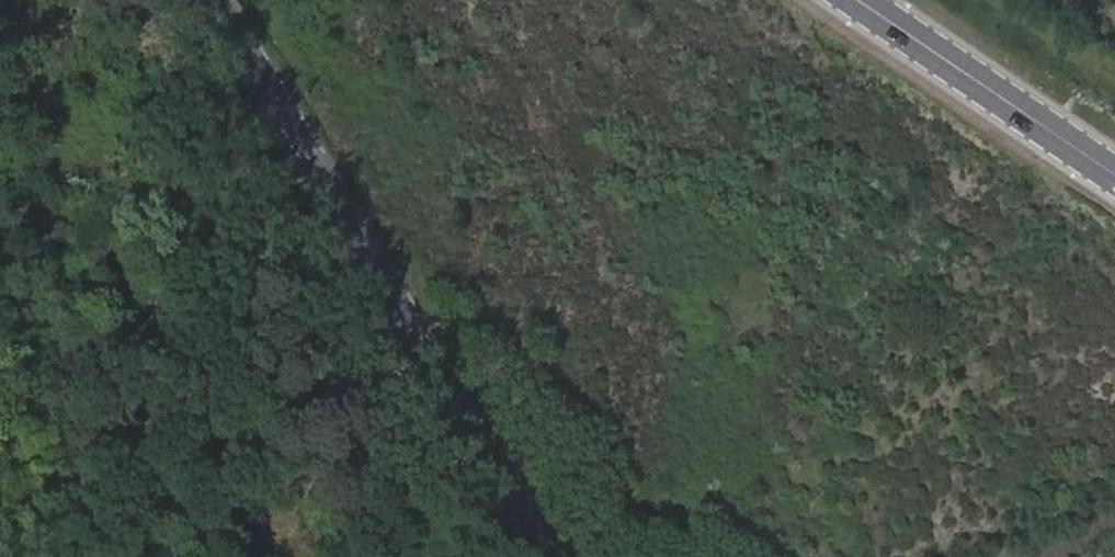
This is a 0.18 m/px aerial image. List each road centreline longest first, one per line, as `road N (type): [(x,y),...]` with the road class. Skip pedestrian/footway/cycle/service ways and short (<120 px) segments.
road 1 (unclassified): [(219,0),(545,556)]
road 2 (tertiary): [(859,0),(1114,173)]

